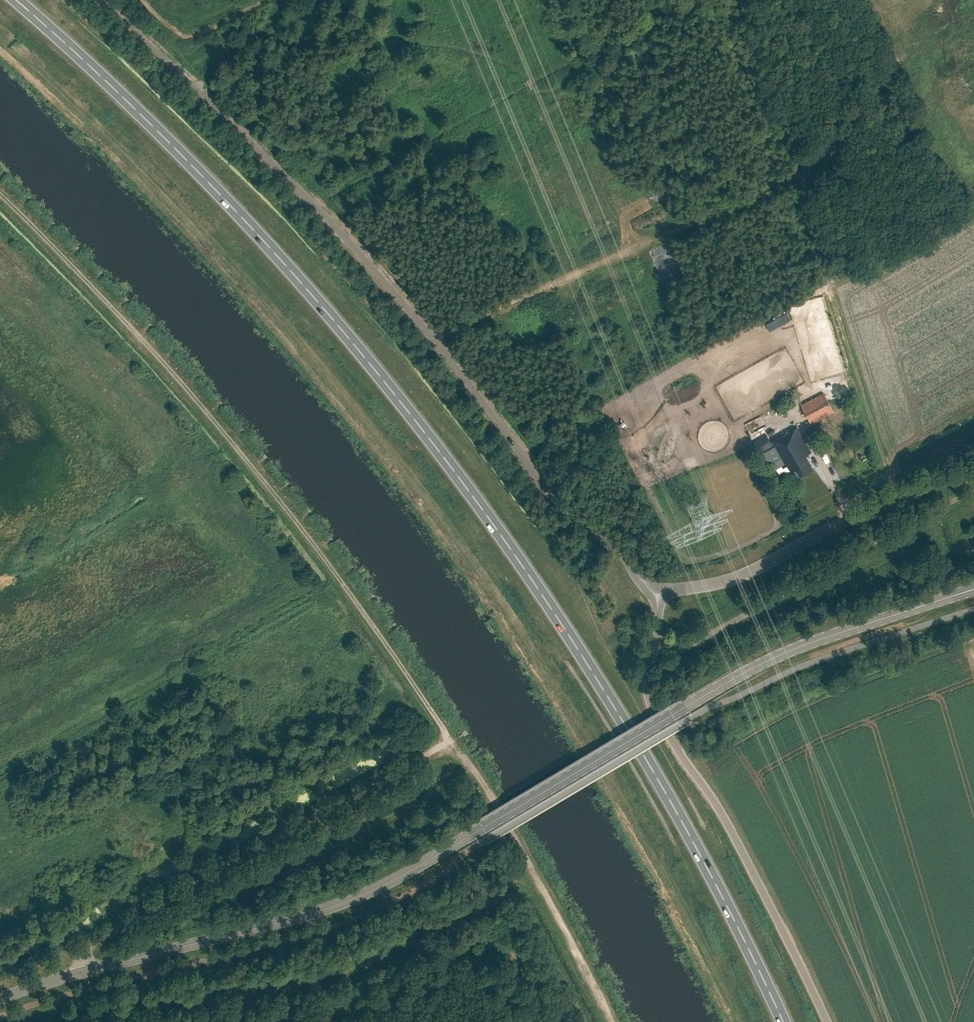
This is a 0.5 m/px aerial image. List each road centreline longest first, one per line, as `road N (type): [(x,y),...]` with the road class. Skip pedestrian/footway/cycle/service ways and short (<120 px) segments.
road 1 (trunk): [(783,1021),(643,753),(474,497),(250,226),(16,0)]
road 2 (secondary): [(0,999),(318,913),(396,881),(745,668),(973,589)]
road 3 (unclassified): [(657,589),(608,527),(543,490),(497,416),(417,315),(286,178),(97,0)]
road 4 (track): [(0,194),(182,382),(280,503),(353,596),(448,746)]
road 5 (unclassified): [(829,1021),(728,823),(647,706),(657,589)]
road 6 (residential): [(657,589),(739,575),(893,493),(973,461)]

